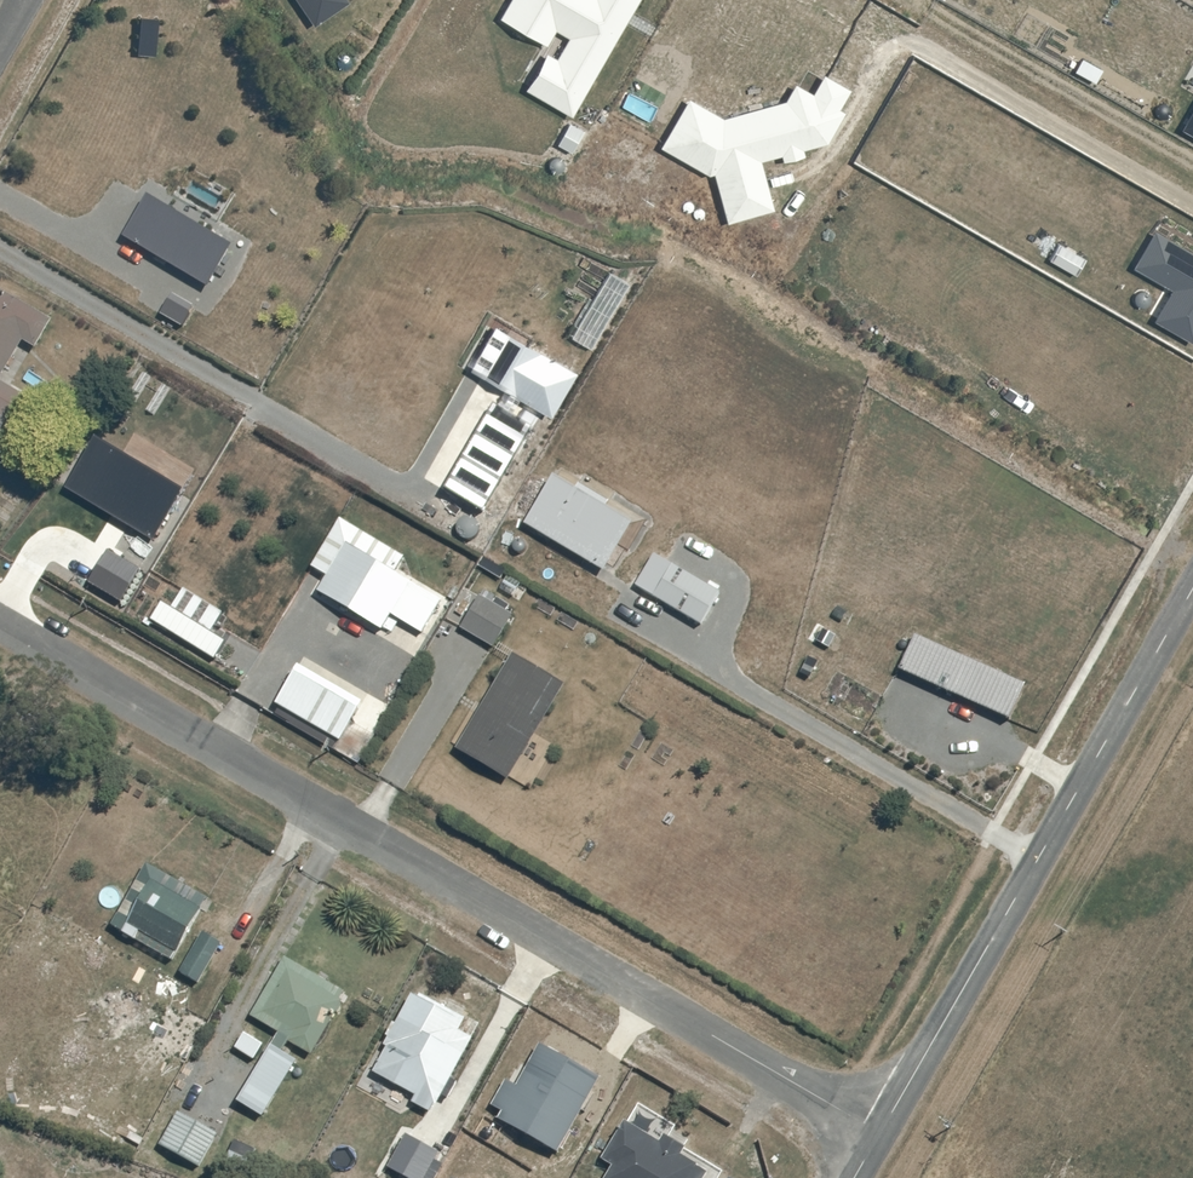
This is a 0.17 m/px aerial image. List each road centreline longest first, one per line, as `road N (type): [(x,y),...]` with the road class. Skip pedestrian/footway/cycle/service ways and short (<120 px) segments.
road 1 (residential): [(883,1129),(0,618)]
road 2 (unclassified): [(883,1129),(1192,588)]

